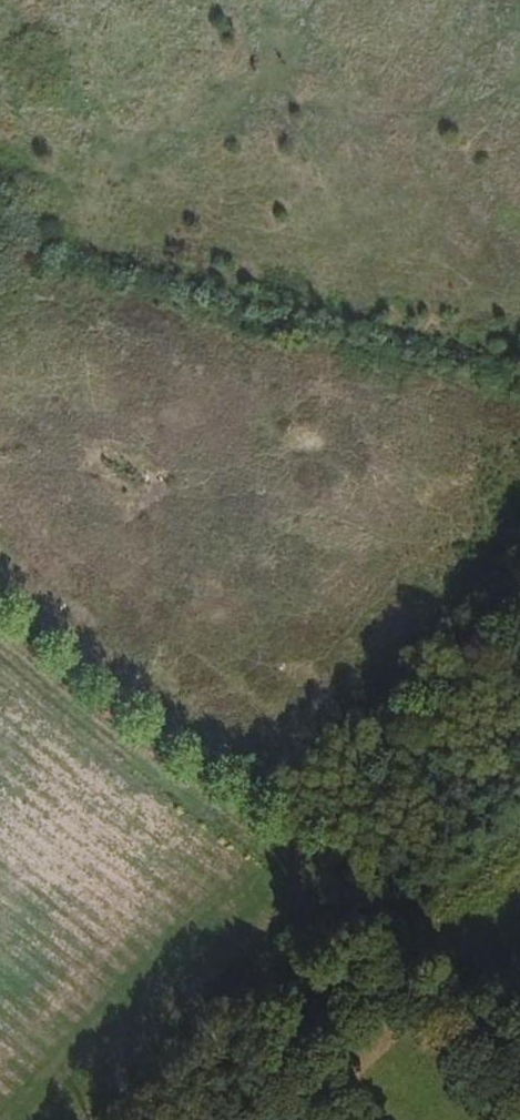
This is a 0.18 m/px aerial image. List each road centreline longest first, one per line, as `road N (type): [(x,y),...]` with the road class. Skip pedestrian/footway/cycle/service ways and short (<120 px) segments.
road 1 (track): [(0,649),(175,794),(386,913)]

